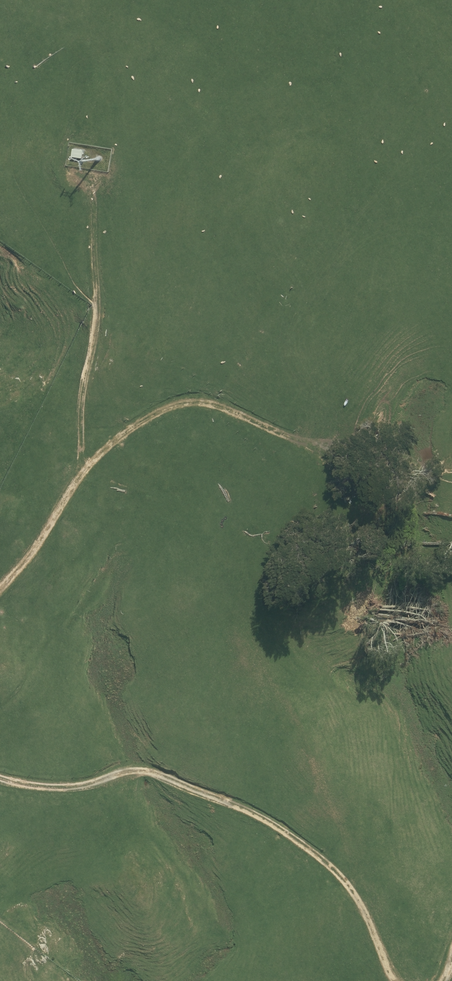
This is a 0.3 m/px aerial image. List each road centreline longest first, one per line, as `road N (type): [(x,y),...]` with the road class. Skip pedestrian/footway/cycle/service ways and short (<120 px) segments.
road 1 (track): [(0,777),(72,787),(139,770),(272,824),(347,882),(397,980)]
road 2 (track): [(325,449),(218,404),(190,399),(167,407),(83,469),(0,590)]
road 3 (track): [(87,178),(96,320),(75,482)]

